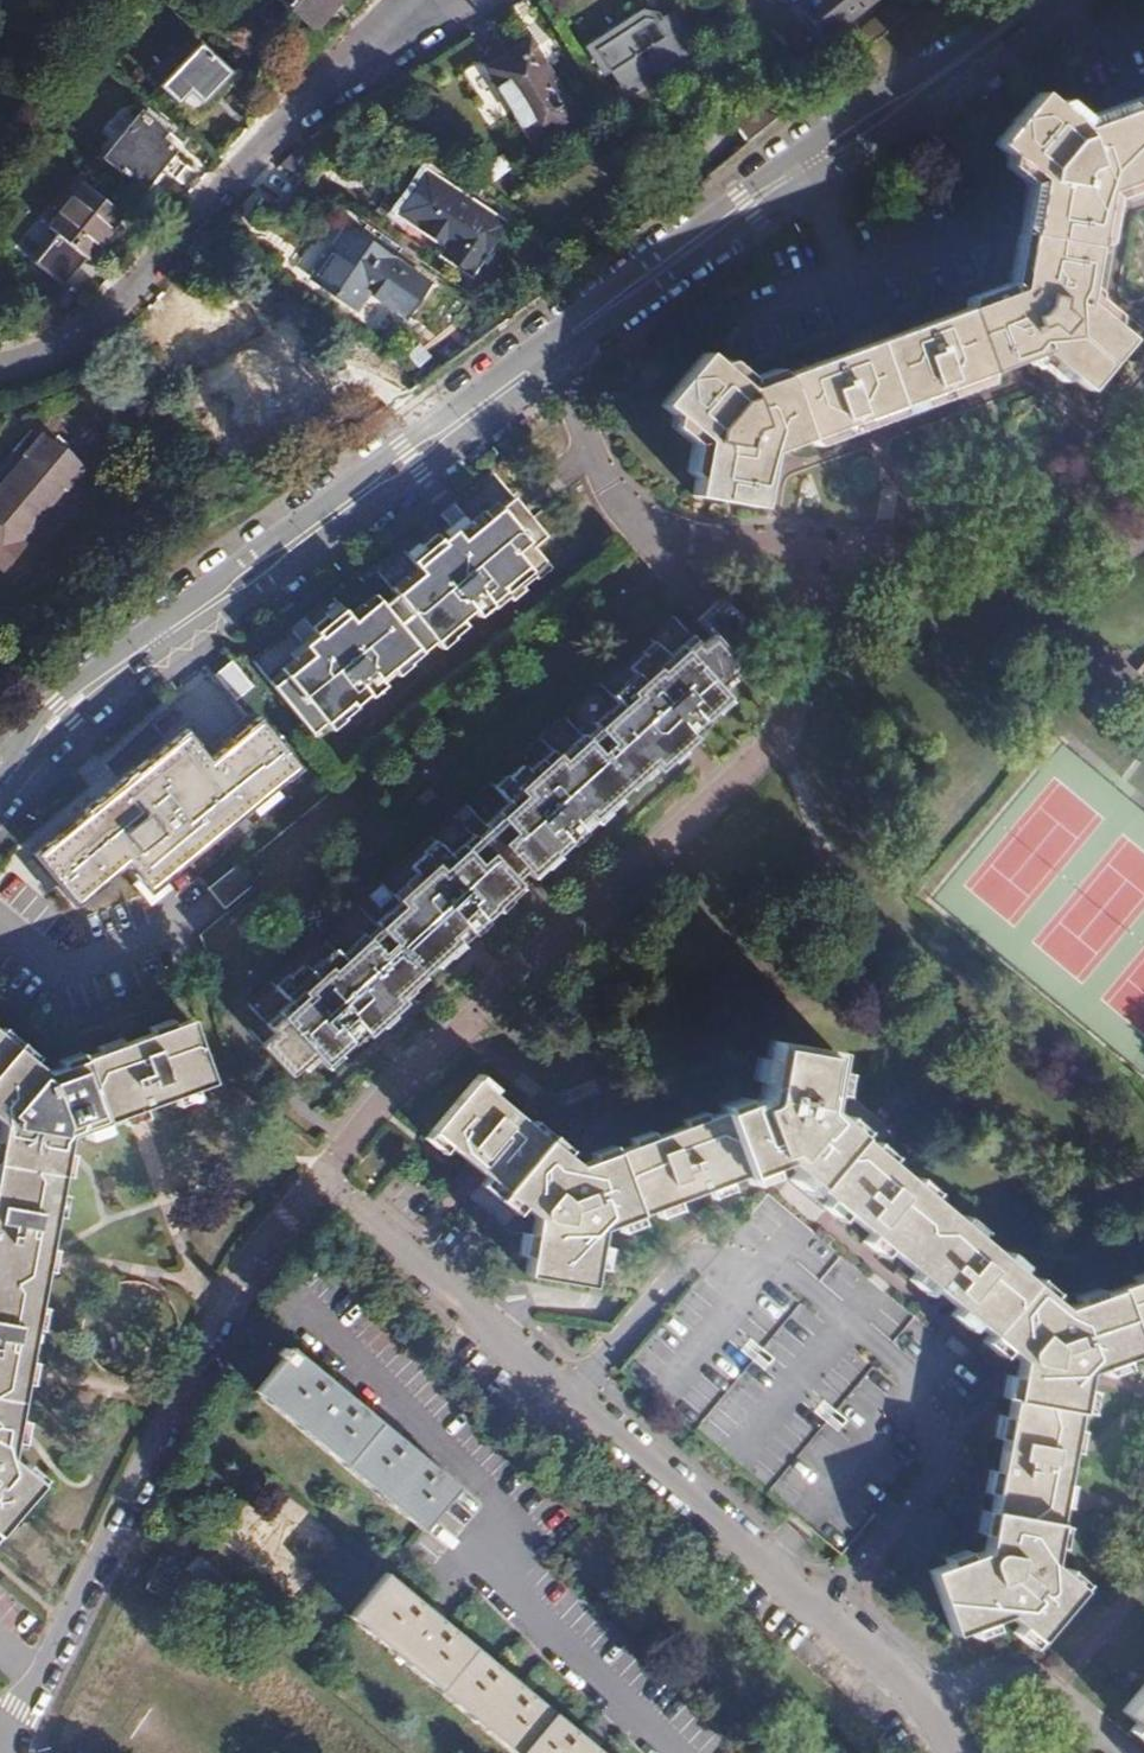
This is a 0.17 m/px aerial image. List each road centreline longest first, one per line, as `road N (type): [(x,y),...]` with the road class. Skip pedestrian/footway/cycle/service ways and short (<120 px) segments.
road 1 (residential): [(6,1752),(28,1686),(200,1338),(238,1273),(318,1186),(903,1689),(944,1752)]
road 2 (residential): [(533,367),(604,501),(646,537),(846,560),(1143,686)]
road 3 (unclassified): [(533,367),(62,709),(0,793)]
road 4 (unclassified): [(1042,0),(746,206),(533,367)]
road 5 (residential): [(0,372),(59,352),(97,327),(338,69),(377,41)]

